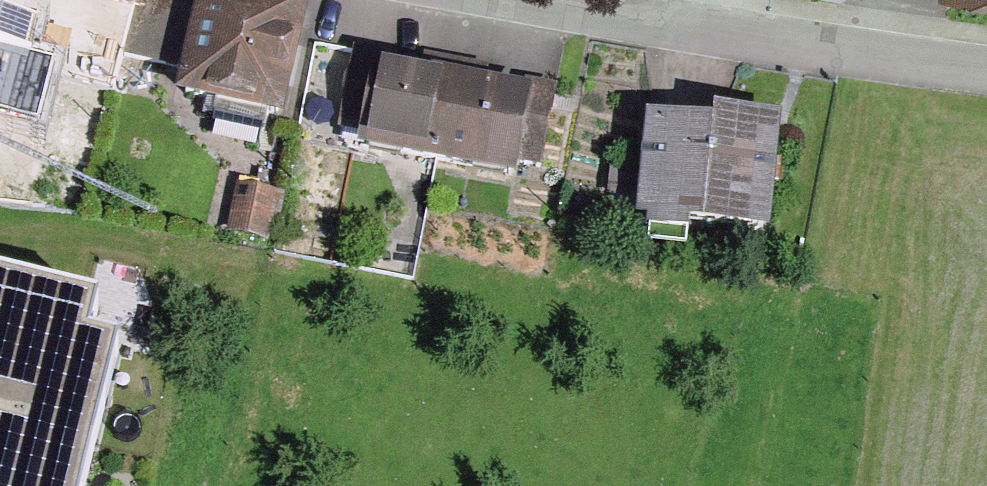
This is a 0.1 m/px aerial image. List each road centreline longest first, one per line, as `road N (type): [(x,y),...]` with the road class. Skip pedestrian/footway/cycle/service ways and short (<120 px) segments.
road 1 (unclassified): [(732,32),(986,68)]
road 2 (unclassified): [(511,0),(732,32)]

